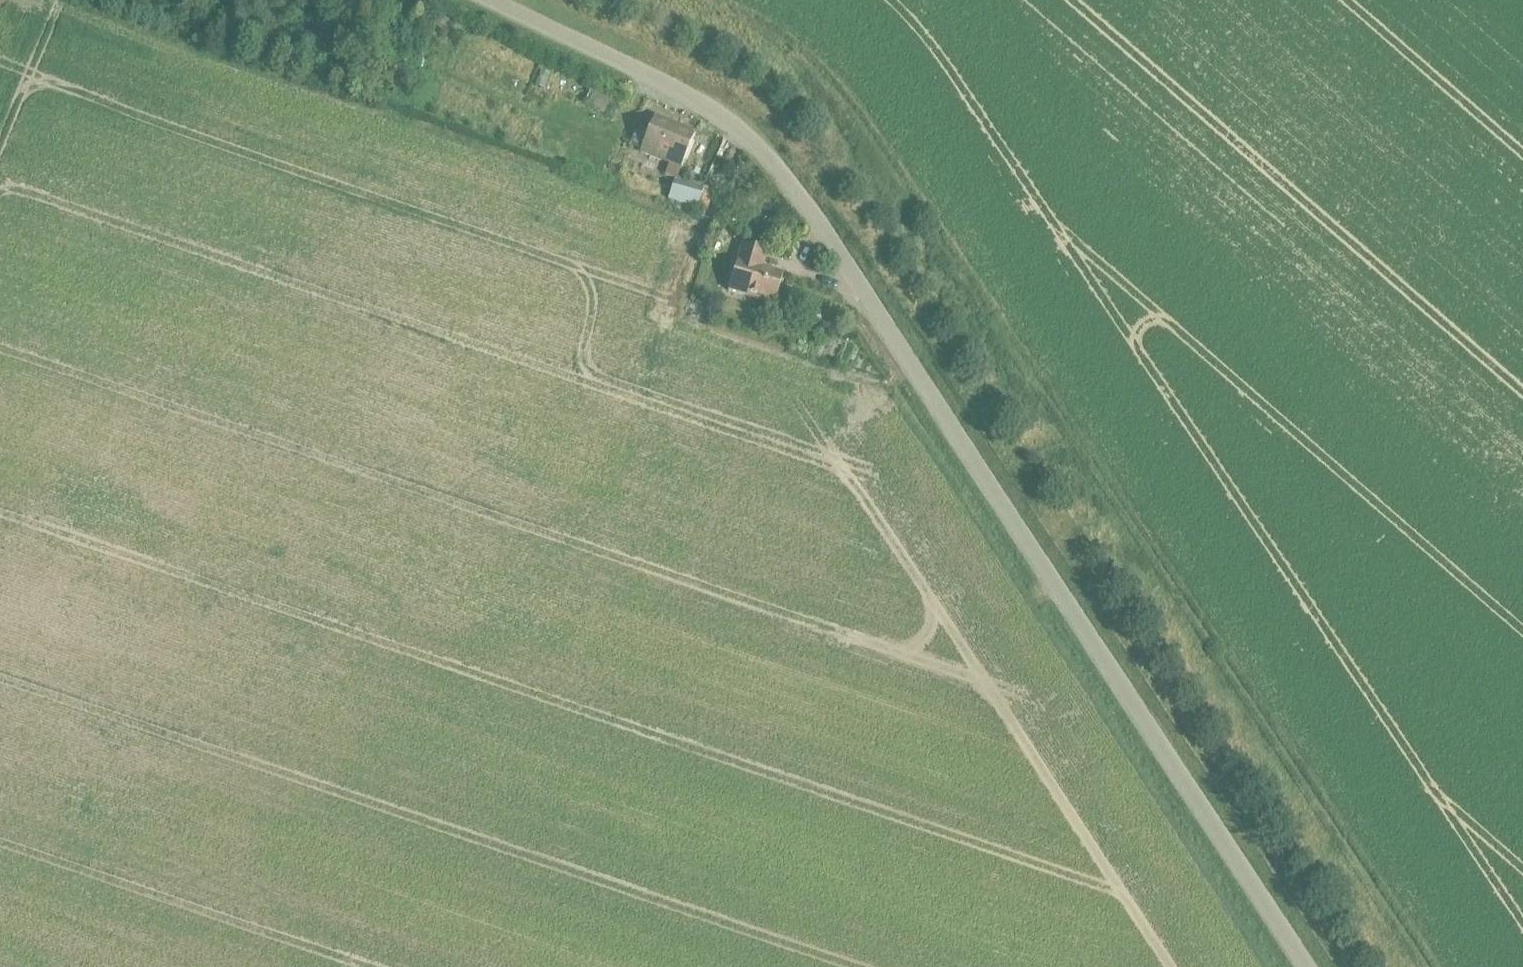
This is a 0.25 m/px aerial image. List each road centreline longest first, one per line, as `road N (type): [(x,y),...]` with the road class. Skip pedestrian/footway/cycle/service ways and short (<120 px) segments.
road 1 (unclassified): [(1308,966),(774,163),(720,114),(492,0)]
road 2 (track): [(1395,966),(841,115),(767,43),(684,0)]

